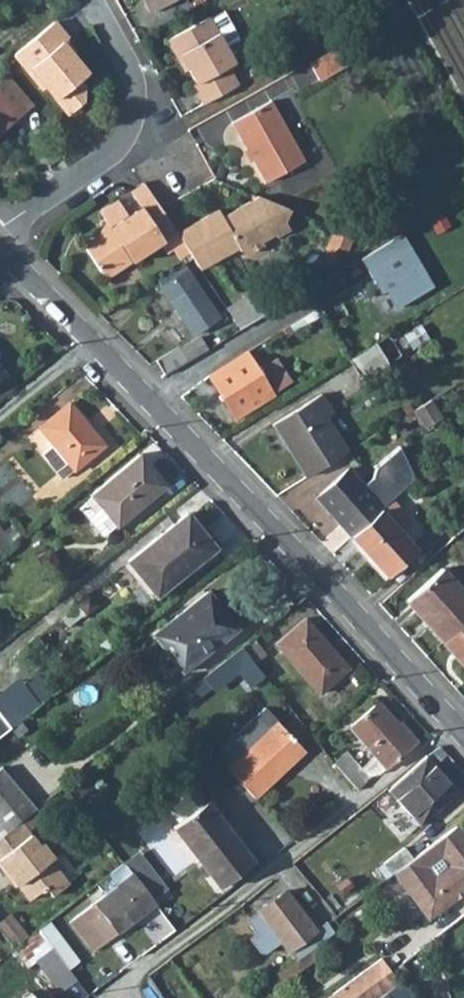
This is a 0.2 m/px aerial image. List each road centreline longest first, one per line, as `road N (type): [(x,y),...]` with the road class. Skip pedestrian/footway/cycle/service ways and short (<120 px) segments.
road 1 (residential): [(0,248),(208,458),(463,737)]
road 2 (residential): [(92,0),(131,77),(130,128),(111,155),(0,231)]

